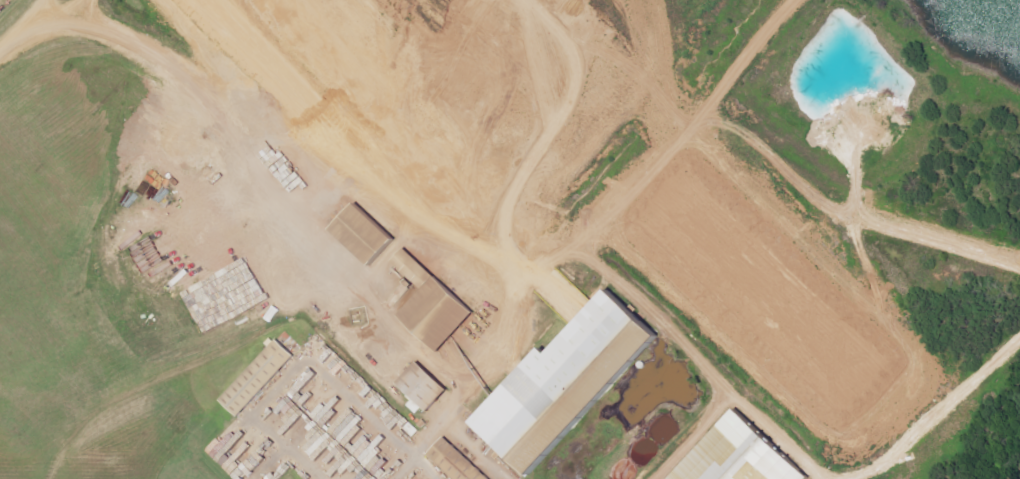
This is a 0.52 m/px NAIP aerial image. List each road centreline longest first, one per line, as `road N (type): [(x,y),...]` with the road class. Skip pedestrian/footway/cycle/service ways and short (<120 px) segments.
road 1 (track): [(645,236),(585,229),(555,247),(506,303),(479,350),(458,363),(438,361),(318,256),(299,210),(230,121),(160,54),(127,37),(76,32),(0,63)]
road 2 (track): [(1019,265),(593,155),(572,163),(544,194),(534,223),(546,257)]
road 3 (track): [(1019,337),(910,441),(844,478)]
road 4 (track): [(589,0),(603,104),(593,155)]

